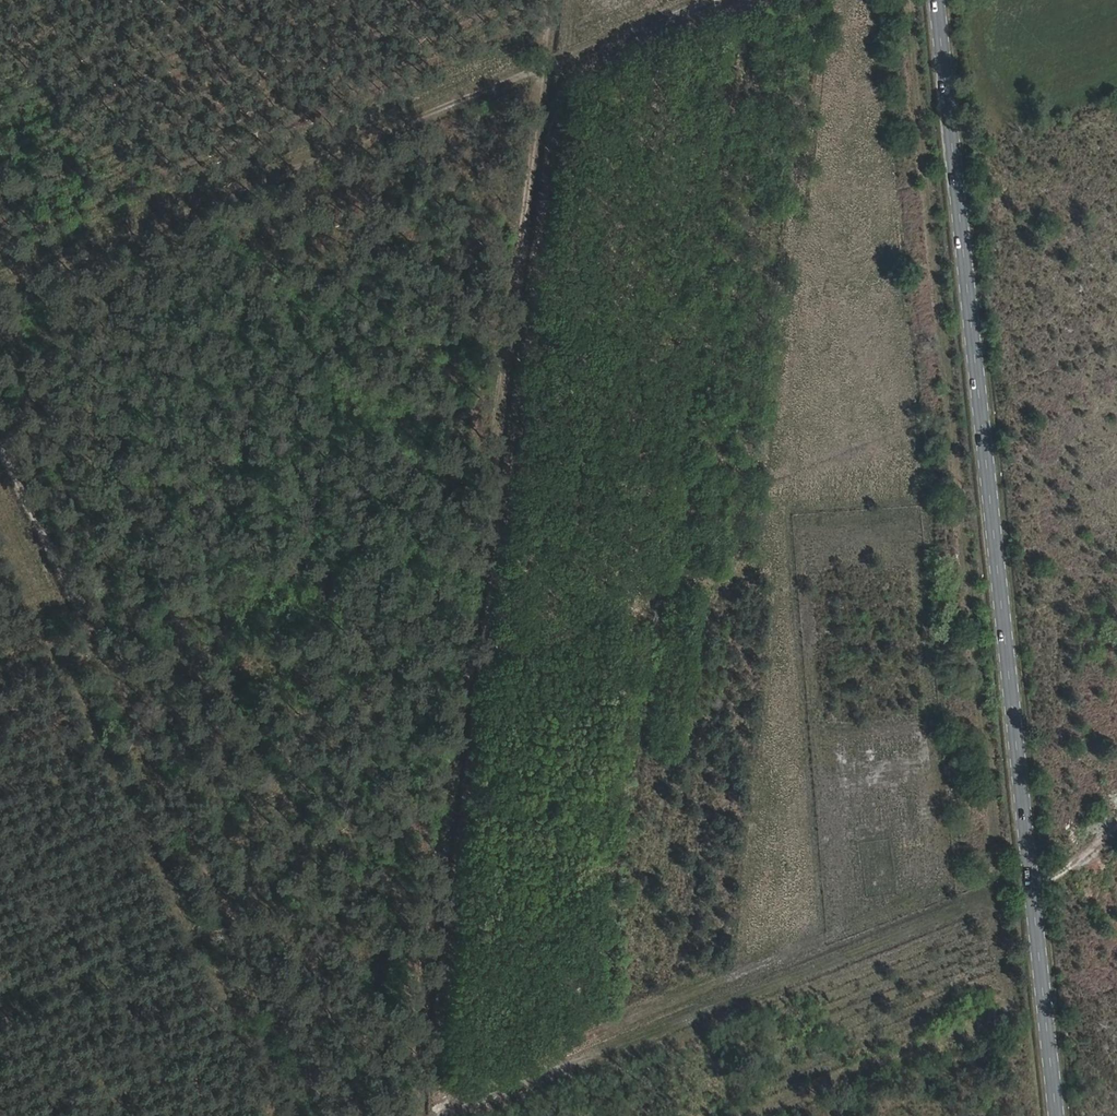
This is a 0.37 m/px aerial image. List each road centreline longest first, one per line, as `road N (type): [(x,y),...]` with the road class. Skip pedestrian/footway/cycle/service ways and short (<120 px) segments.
road 1 (secondary): [(936,0),(1059,1115)]

